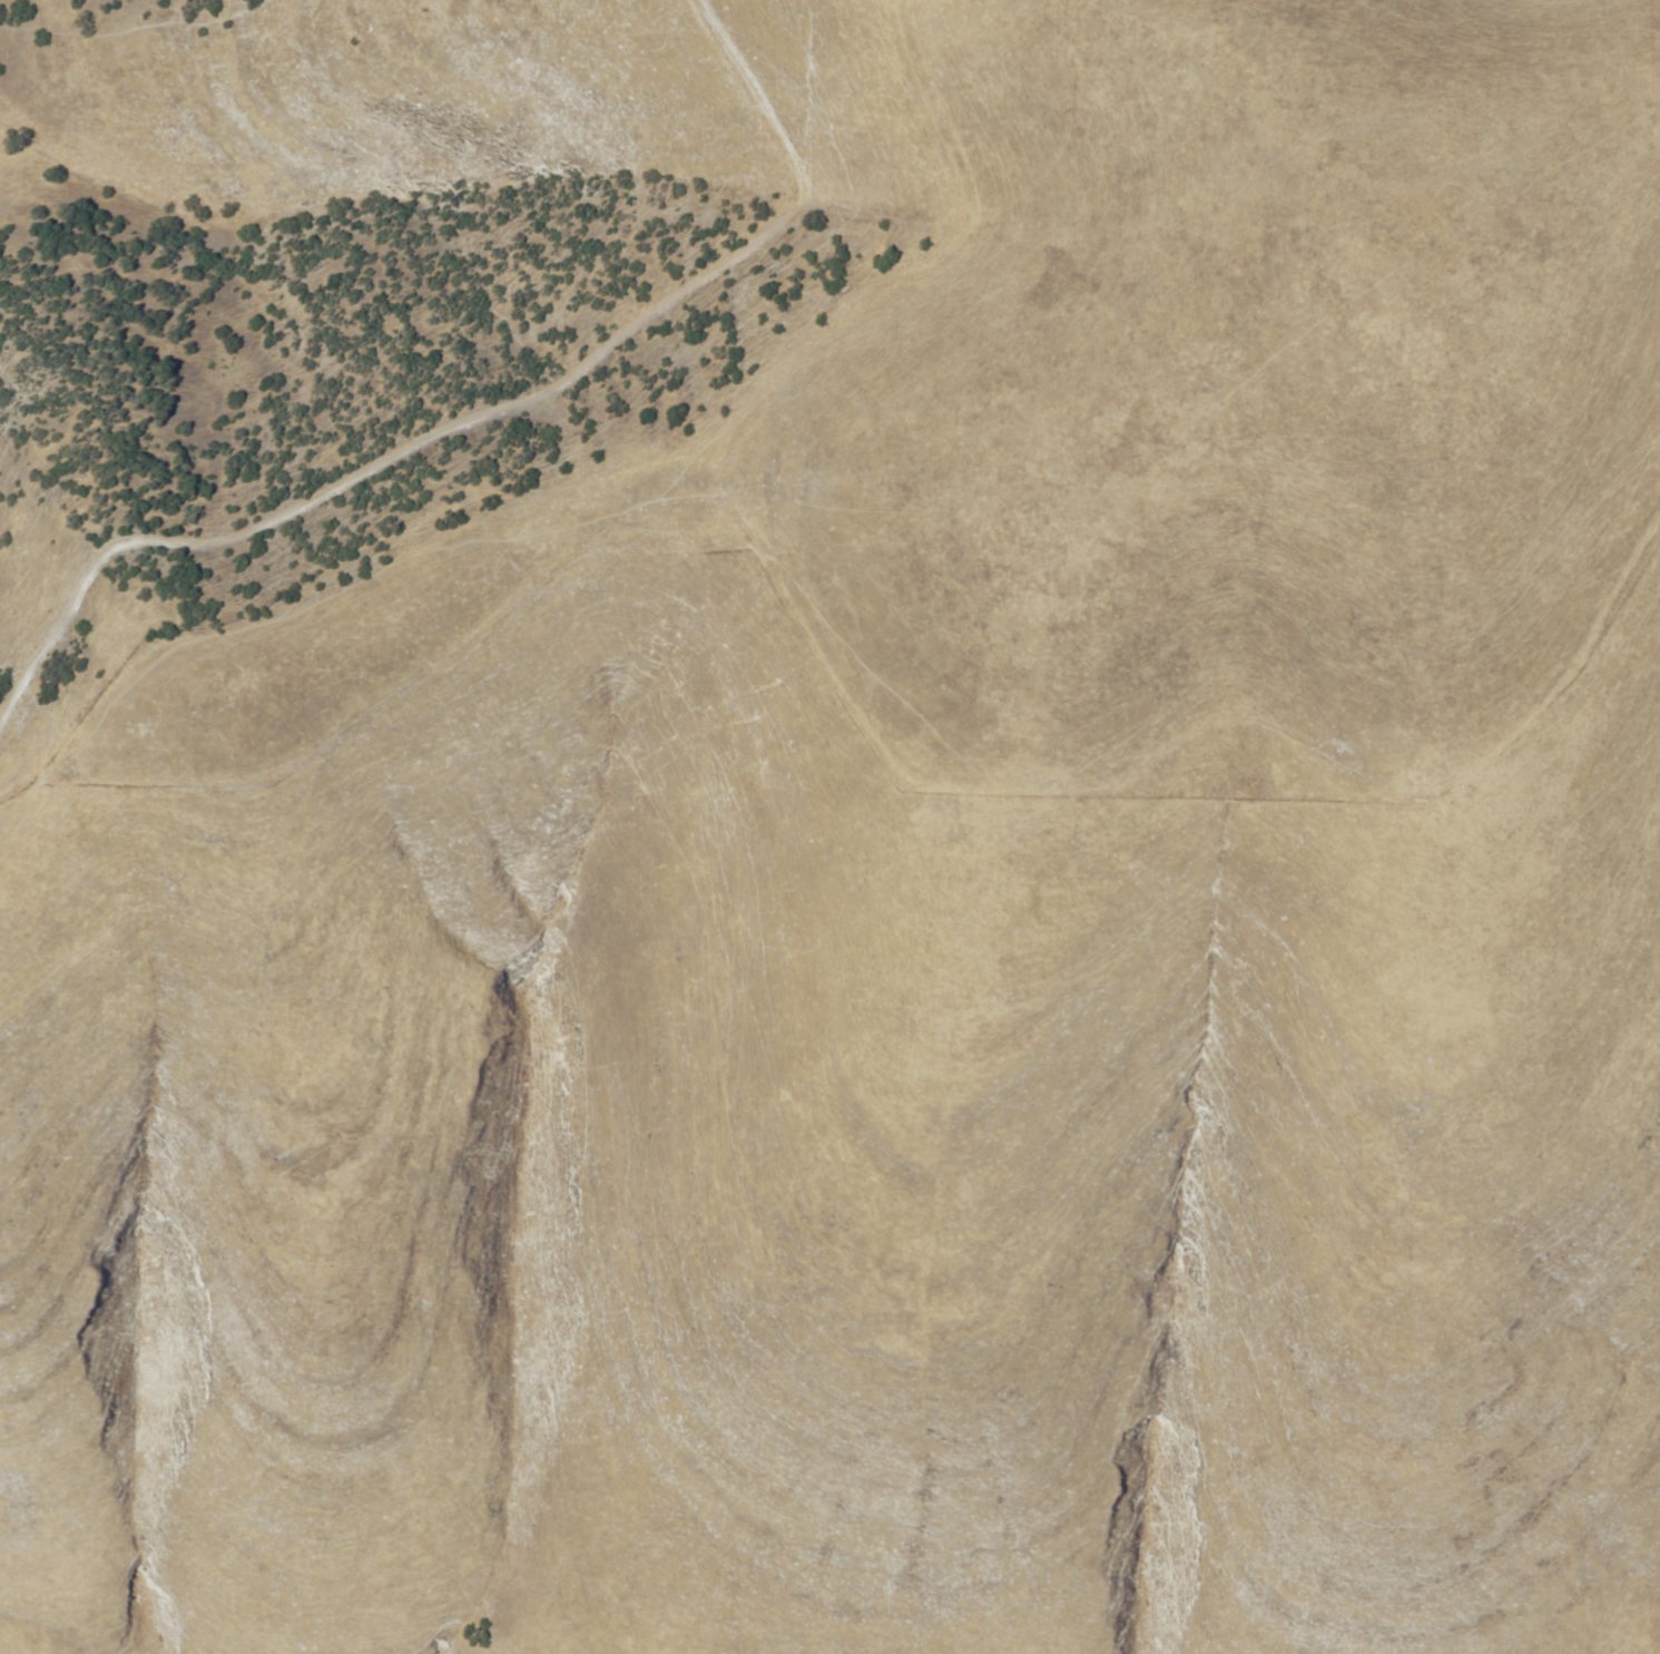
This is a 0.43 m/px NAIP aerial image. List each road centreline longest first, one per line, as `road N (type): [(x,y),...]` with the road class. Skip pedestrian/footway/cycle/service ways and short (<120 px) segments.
road 1 (track): [(766,427),(953,297),(982,238),(982,162),(935,74),(935,0)]

